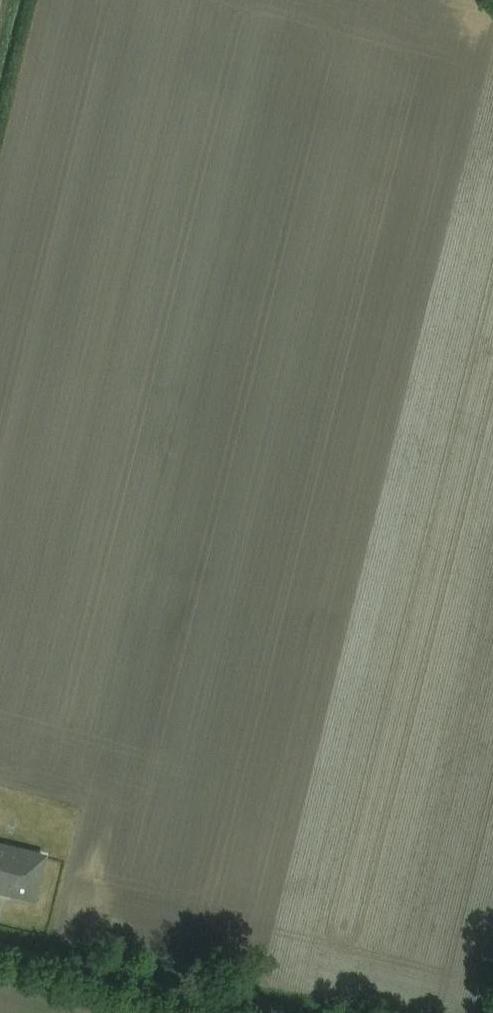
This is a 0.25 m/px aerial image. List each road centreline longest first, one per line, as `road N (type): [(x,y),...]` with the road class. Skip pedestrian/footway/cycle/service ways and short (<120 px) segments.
road 1 (unclassified): [(0,944),(282,1012)]

